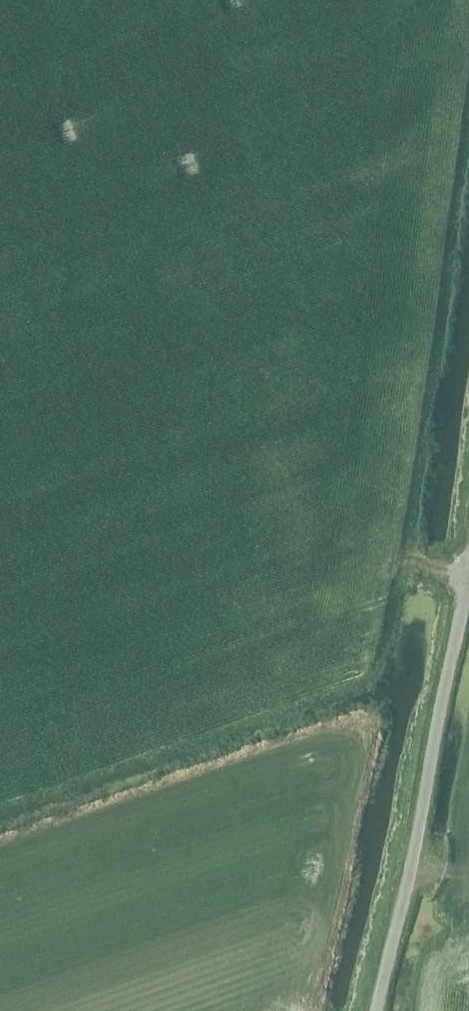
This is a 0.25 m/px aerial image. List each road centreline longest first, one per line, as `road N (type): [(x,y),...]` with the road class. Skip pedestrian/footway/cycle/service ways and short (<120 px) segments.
road 1 (unclassified): [(378,1010),(468,574)]

